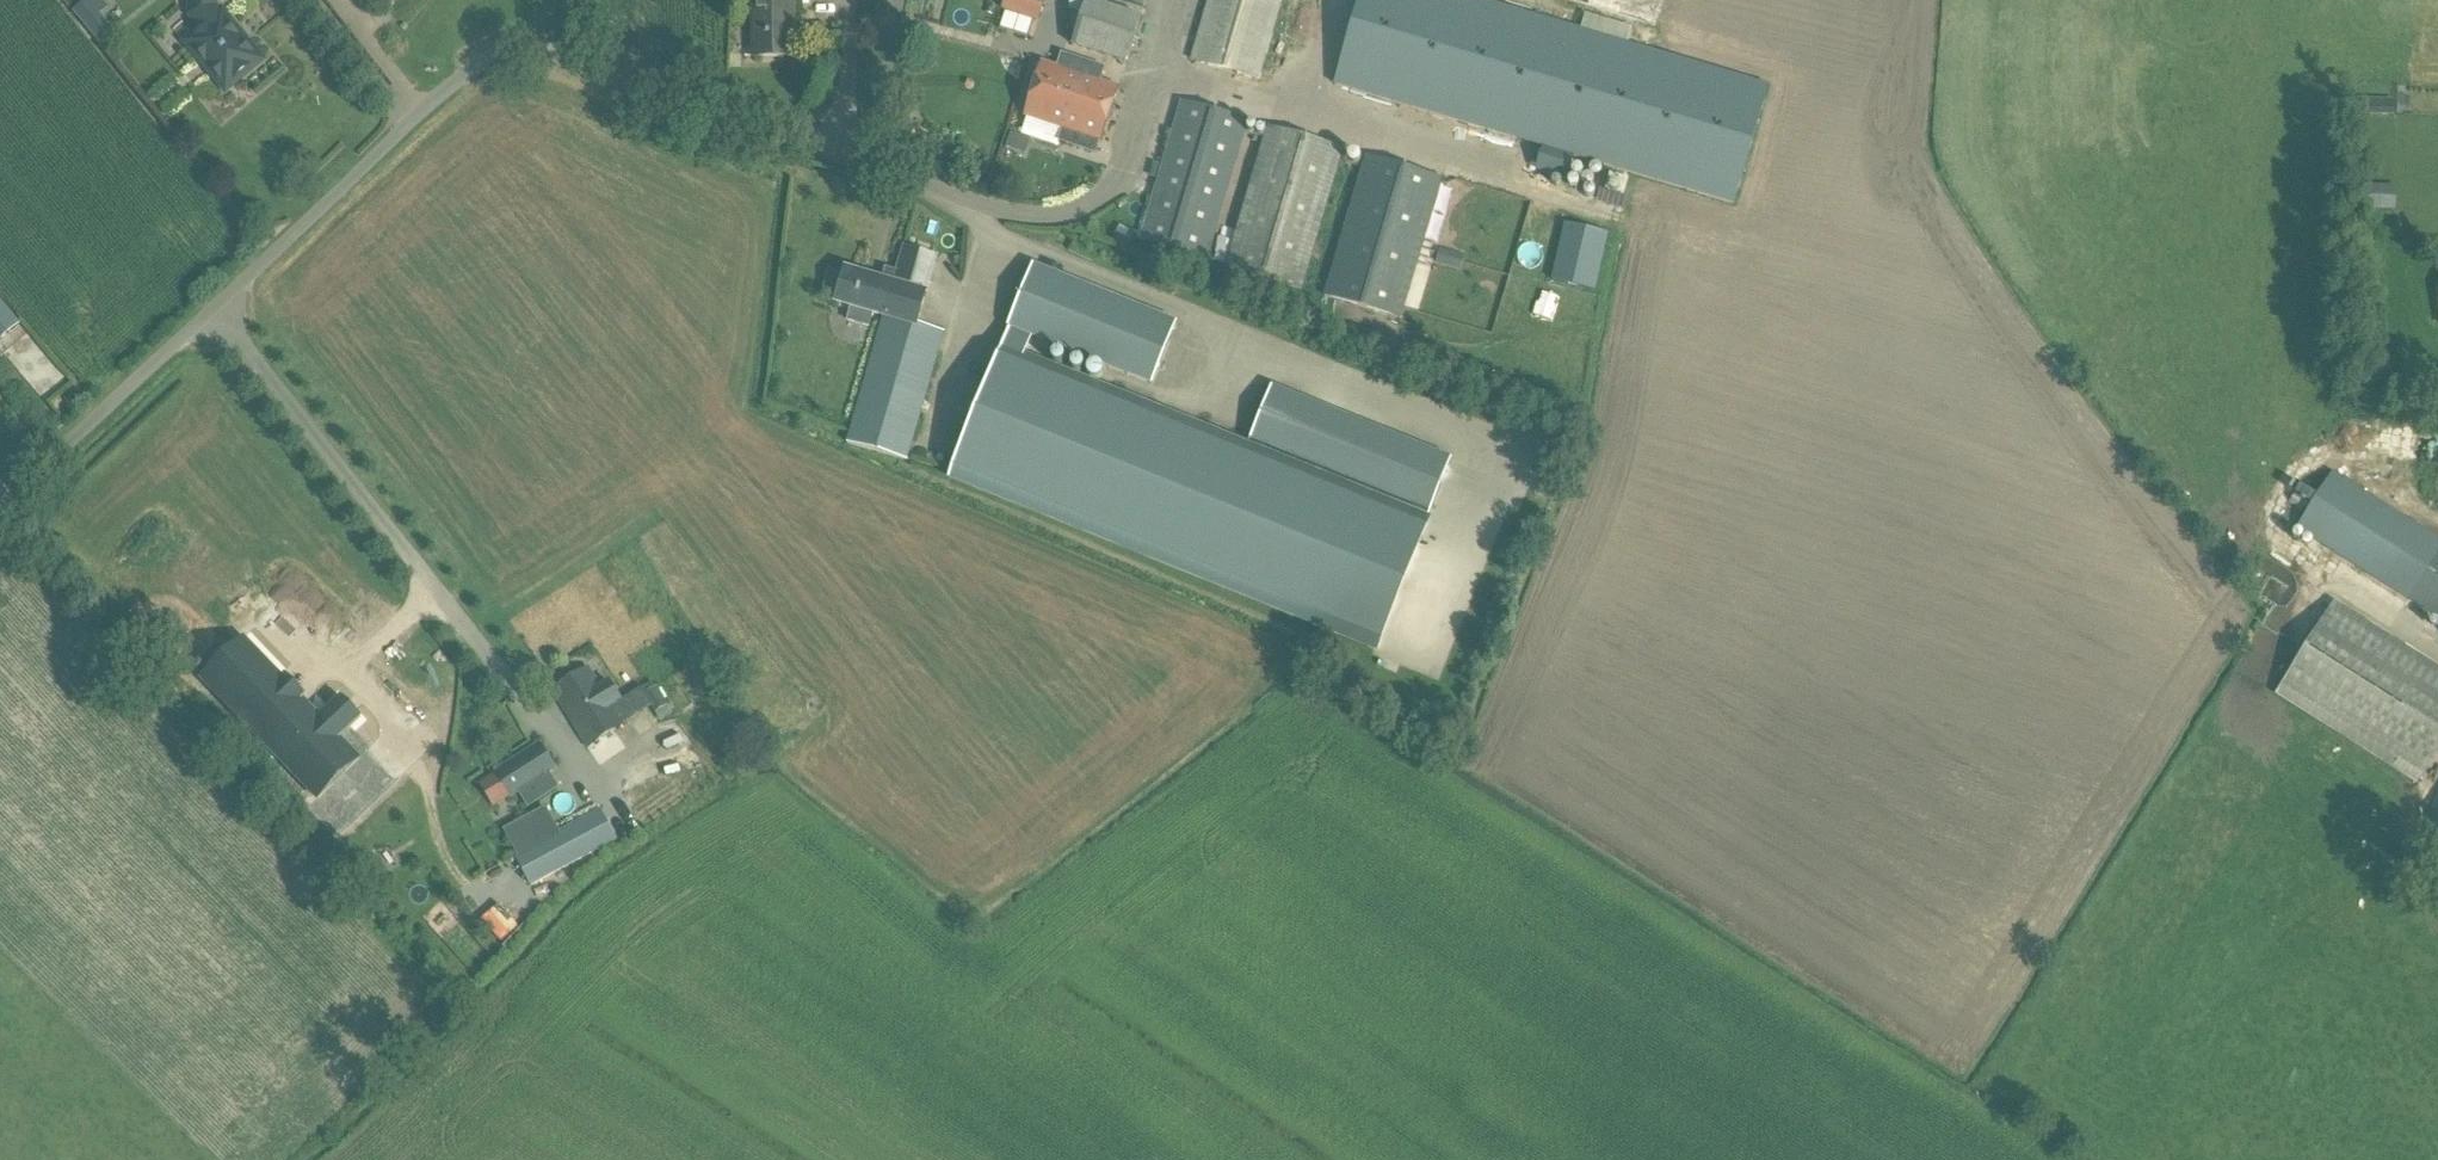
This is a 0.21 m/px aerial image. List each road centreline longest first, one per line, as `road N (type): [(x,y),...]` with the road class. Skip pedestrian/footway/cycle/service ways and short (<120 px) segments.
road 1 (unclassified): [(0,508),(451,84),(497,55),(542,52),(1011,218),(1062,219),(1127,180)]

